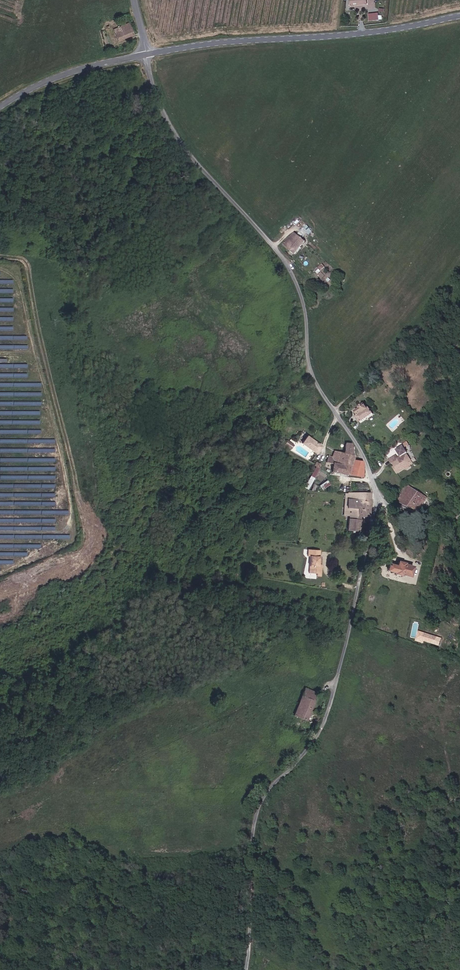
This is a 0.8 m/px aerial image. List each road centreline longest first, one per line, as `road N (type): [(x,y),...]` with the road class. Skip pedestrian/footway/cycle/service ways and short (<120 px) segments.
road 1 (unclassified): [(148,54),(171,128),(292,271),(312,374),(364,455),(376,493),(330,710),(256,817),(247,969)]
road 2 (tertiary): [(148,54),(459,17)]
road 3 (tertiary): [(0,107),(60,76),(148,54)]

